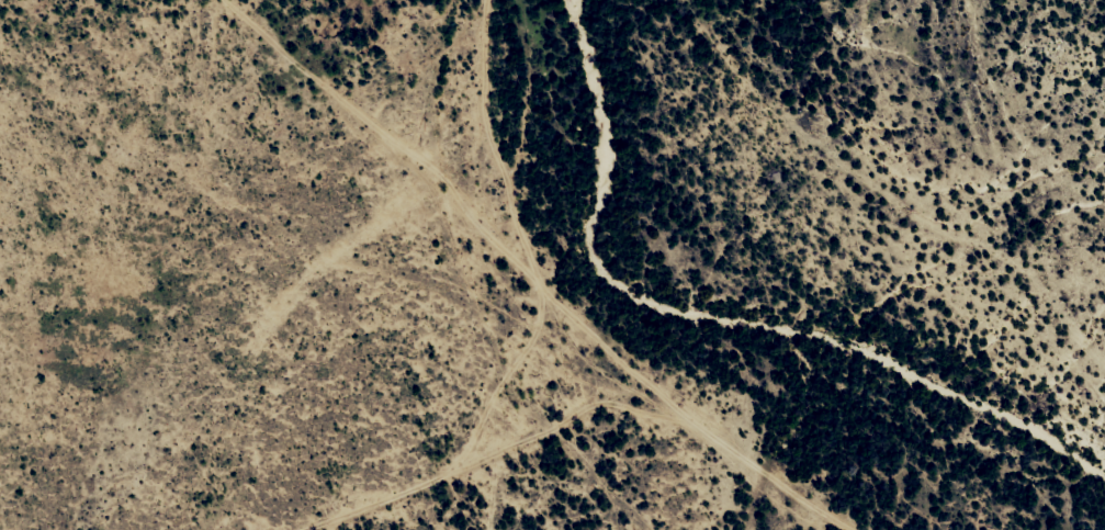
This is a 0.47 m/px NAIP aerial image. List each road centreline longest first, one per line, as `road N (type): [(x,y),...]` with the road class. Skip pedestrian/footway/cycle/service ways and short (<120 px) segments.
road 1 (track): [(501,0),(506,269),(587,416),(685,438),(776,529)]
road 2 (track): [(587,416),(565,443),(374,529)]

